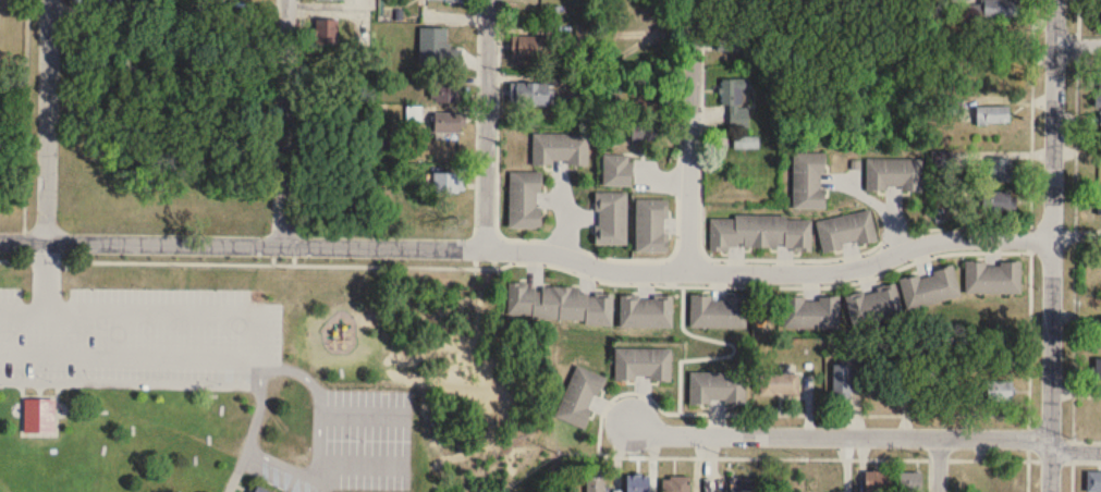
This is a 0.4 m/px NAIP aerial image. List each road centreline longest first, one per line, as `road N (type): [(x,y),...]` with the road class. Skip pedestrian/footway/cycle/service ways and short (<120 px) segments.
road 1 (residential): [(485,248),(543,250),(615,270),(813,272),(853,269),(950,238),(1100,235)]
road 2 (residential): [(1054,0),(1049,491)]
road 3 (residential): [(0,240),(485,248)]
road 4 (residential): [(625,420),(686,434),(1050,436)]
road 5 (residential): [(692,0),(689,271)]
road 6 (residential): [(488,0),(485,248)]
road 7 (residential): [(288,0),(284,245)]
road 8 (residential): [(49,0),(46,241)]

